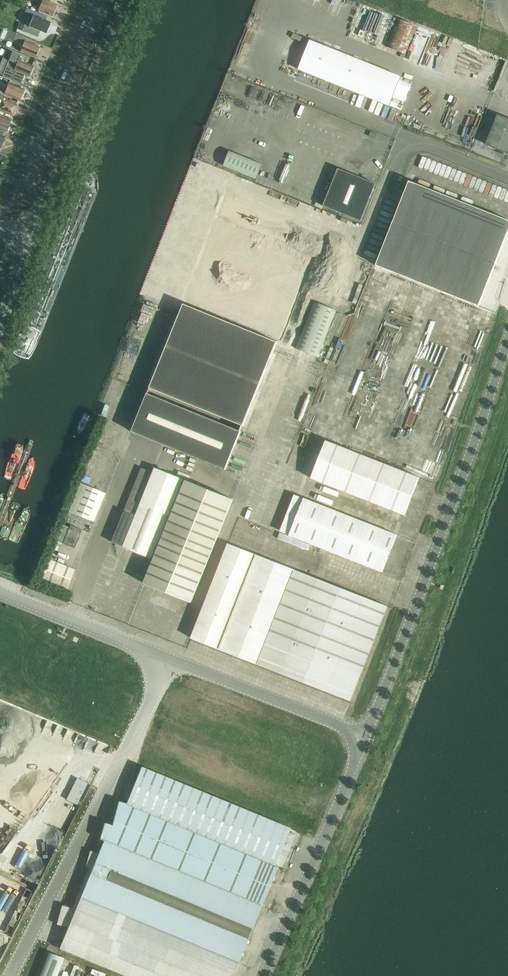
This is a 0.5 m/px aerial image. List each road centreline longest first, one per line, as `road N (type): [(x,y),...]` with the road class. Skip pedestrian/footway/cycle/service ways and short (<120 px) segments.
road 1 (unclassified): [(365,738),(507,336)]
road 2 (unclassified): [(12,975),(169,660)]
road 3 (unclassified): [(263,975),(365,738)]
road 4 (unclassified): [(365,738),(169,660)]
road 5 (unclassified): [(169,660),(0,589)]
road 6 (residential): [(71,147),(128,0)]
road 7 (unclassified): [(507,176),(410,134),(391,169)]

